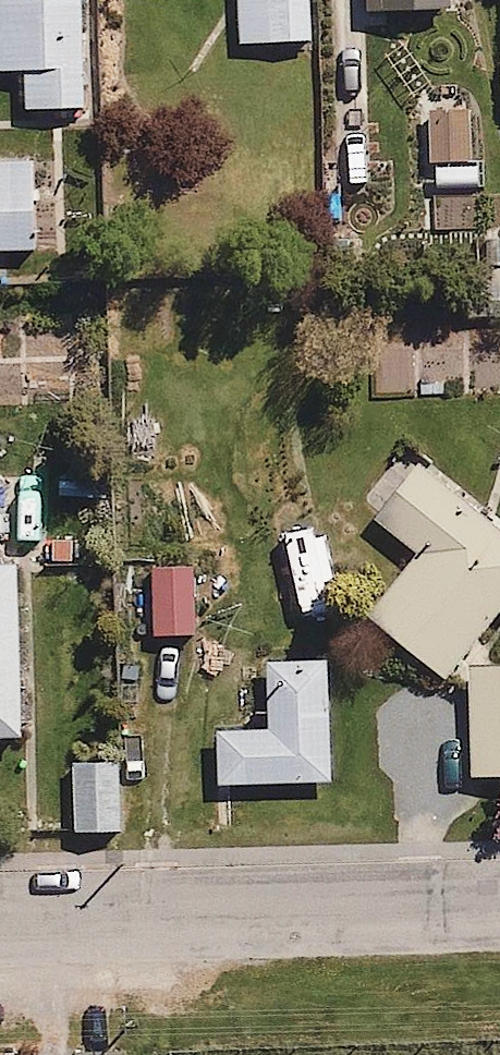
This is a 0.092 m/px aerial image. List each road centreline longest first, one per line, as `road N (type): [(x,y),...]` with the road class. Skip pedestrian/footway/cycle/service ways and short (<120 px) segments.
road 1 (residential): [(499,917),(0,934)]

